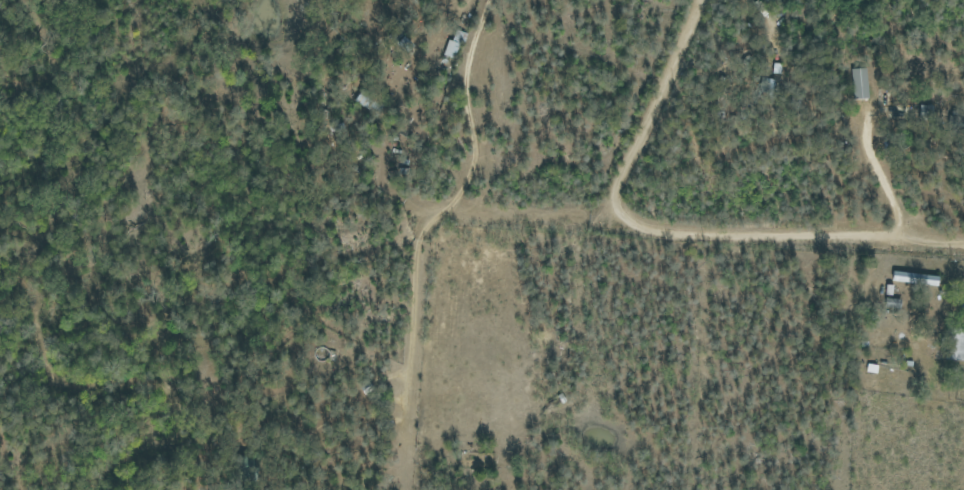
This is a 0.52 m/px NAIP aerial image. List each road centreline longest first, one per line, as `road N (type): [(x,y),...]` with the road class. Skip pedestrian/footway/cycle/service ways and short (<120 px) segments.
road 1 (residential): [(963,249),(876,236),(648,230),(620,214),(615,201)]
road 2 (residential): [(417,237),(448,207),(471,165),(462,79),(485,0)]
road 3 (residential): [(701,0),(615,201)]
road 4 (residential): [(417,237),(404,389),(391,389)]

